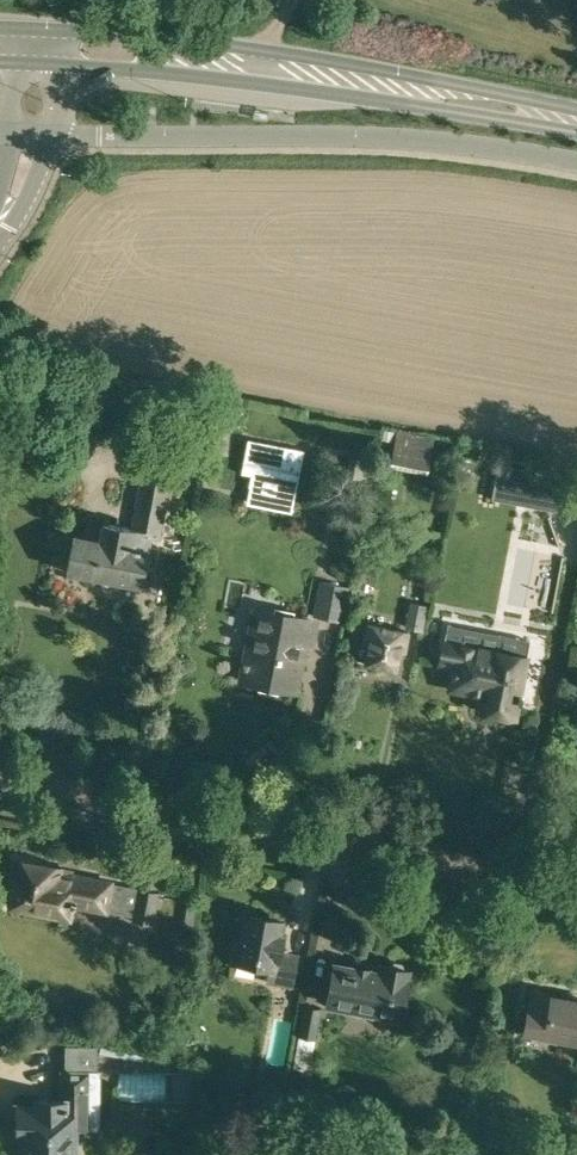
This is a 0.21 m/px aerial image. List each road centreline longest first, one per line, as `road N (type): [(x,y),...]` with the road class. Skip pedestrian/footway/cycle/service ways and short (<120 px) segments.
road 1 (residential): [(0,778),(576,888)]
road 2 (residential): [(576,168),(397,142),(33,136)]
road 3 (primary): [(576,125),(264,68),(46,43)]

